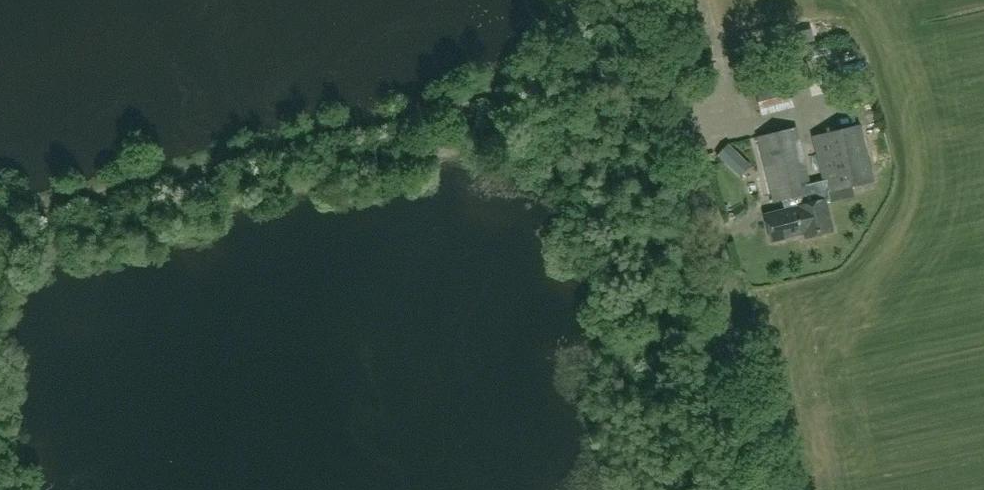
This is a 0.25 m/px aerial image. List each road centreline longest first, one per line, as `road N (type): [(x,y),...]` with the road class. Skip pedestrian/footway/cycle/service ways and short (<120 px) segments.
road 1 (unclassified): [(775,489),(653,0)]

